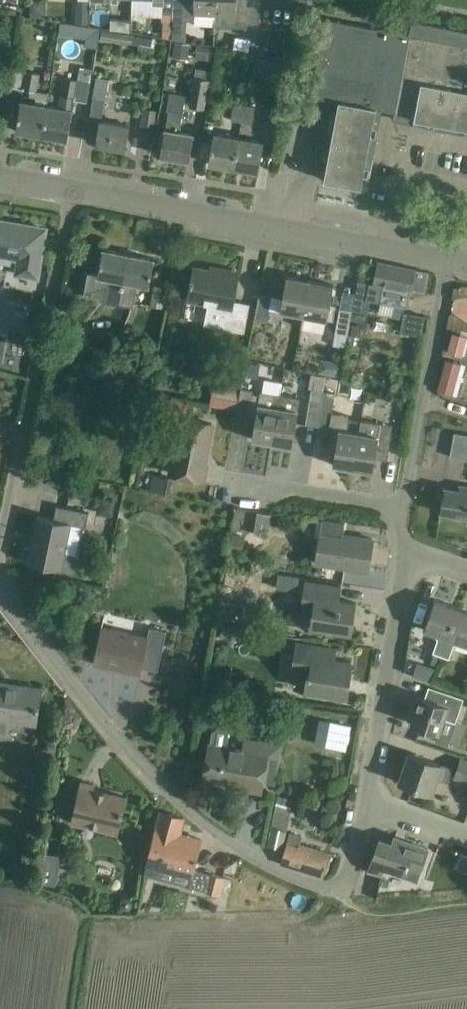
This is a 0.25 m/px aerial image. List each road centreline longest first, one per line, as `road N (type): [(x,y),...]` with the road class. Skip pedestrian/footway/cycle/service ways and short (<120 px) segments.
road 1 (residential): [(363,801),(347,881),(334,895),(245,853),(162,783),(0,585)]
road 2 (residential): [(0,547),(75,190)]
road 3 (tertiary): [(393,253),(75,190)]
road 4 (residential): [(454,263),(397,516)]
road 5 (residential): [(404,553),(363,801)]
road 6 (residential): [(397,516),(229,487)]
road 7 (residential): [(466,191),(410,181),(393,253)]

